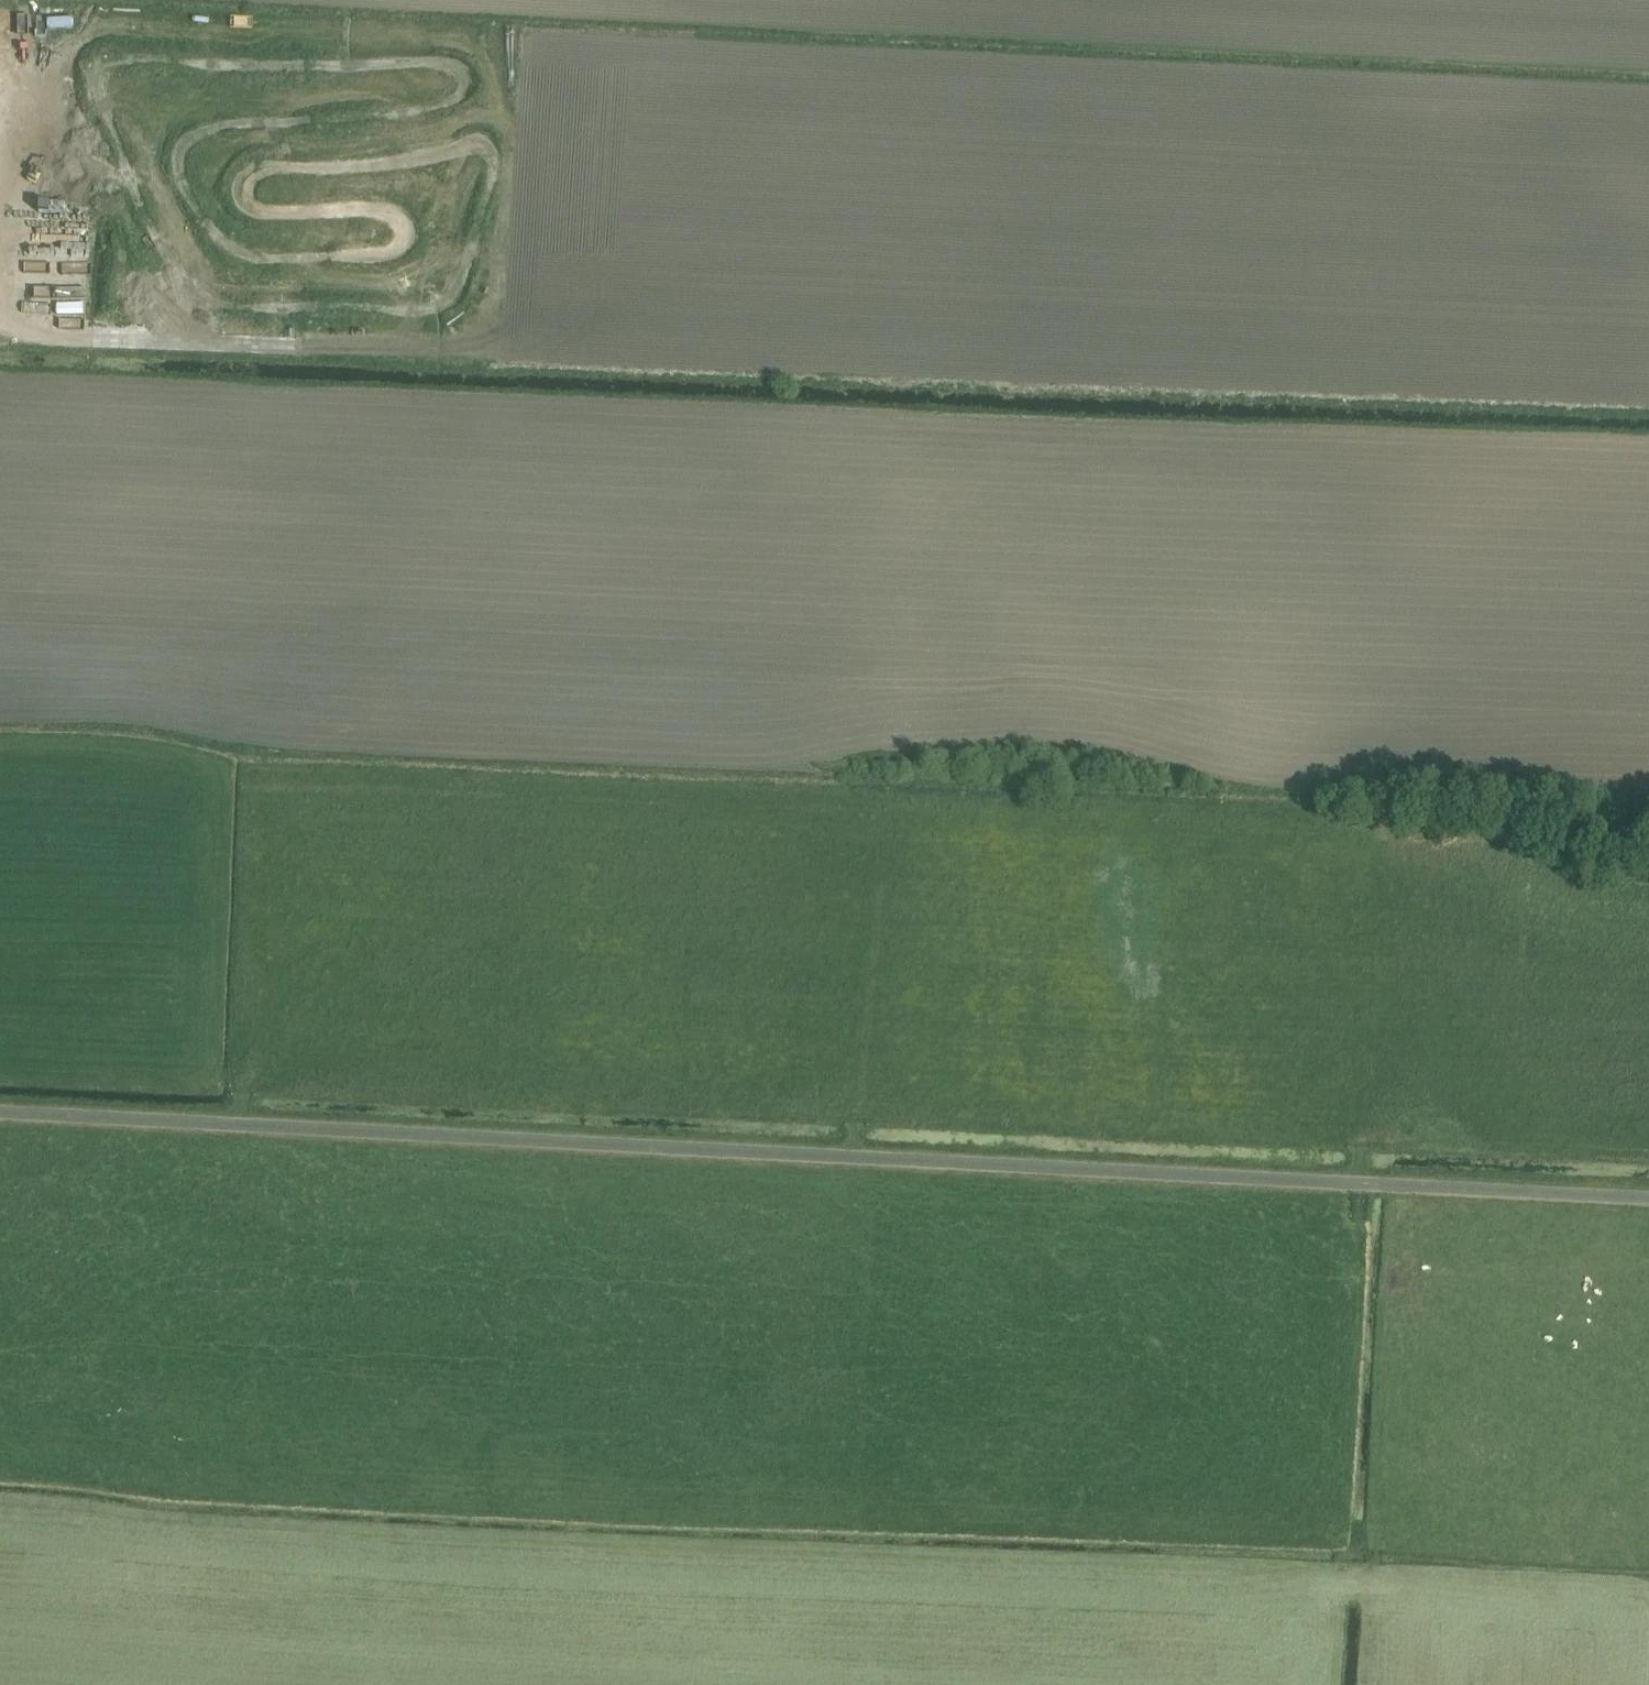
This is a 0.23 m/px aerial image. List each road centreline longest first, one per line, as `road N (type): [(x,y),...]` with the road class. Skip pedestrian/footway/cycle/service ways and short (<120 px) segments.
road 1 (unclassified): [(0,1112),(1648,1201)]

